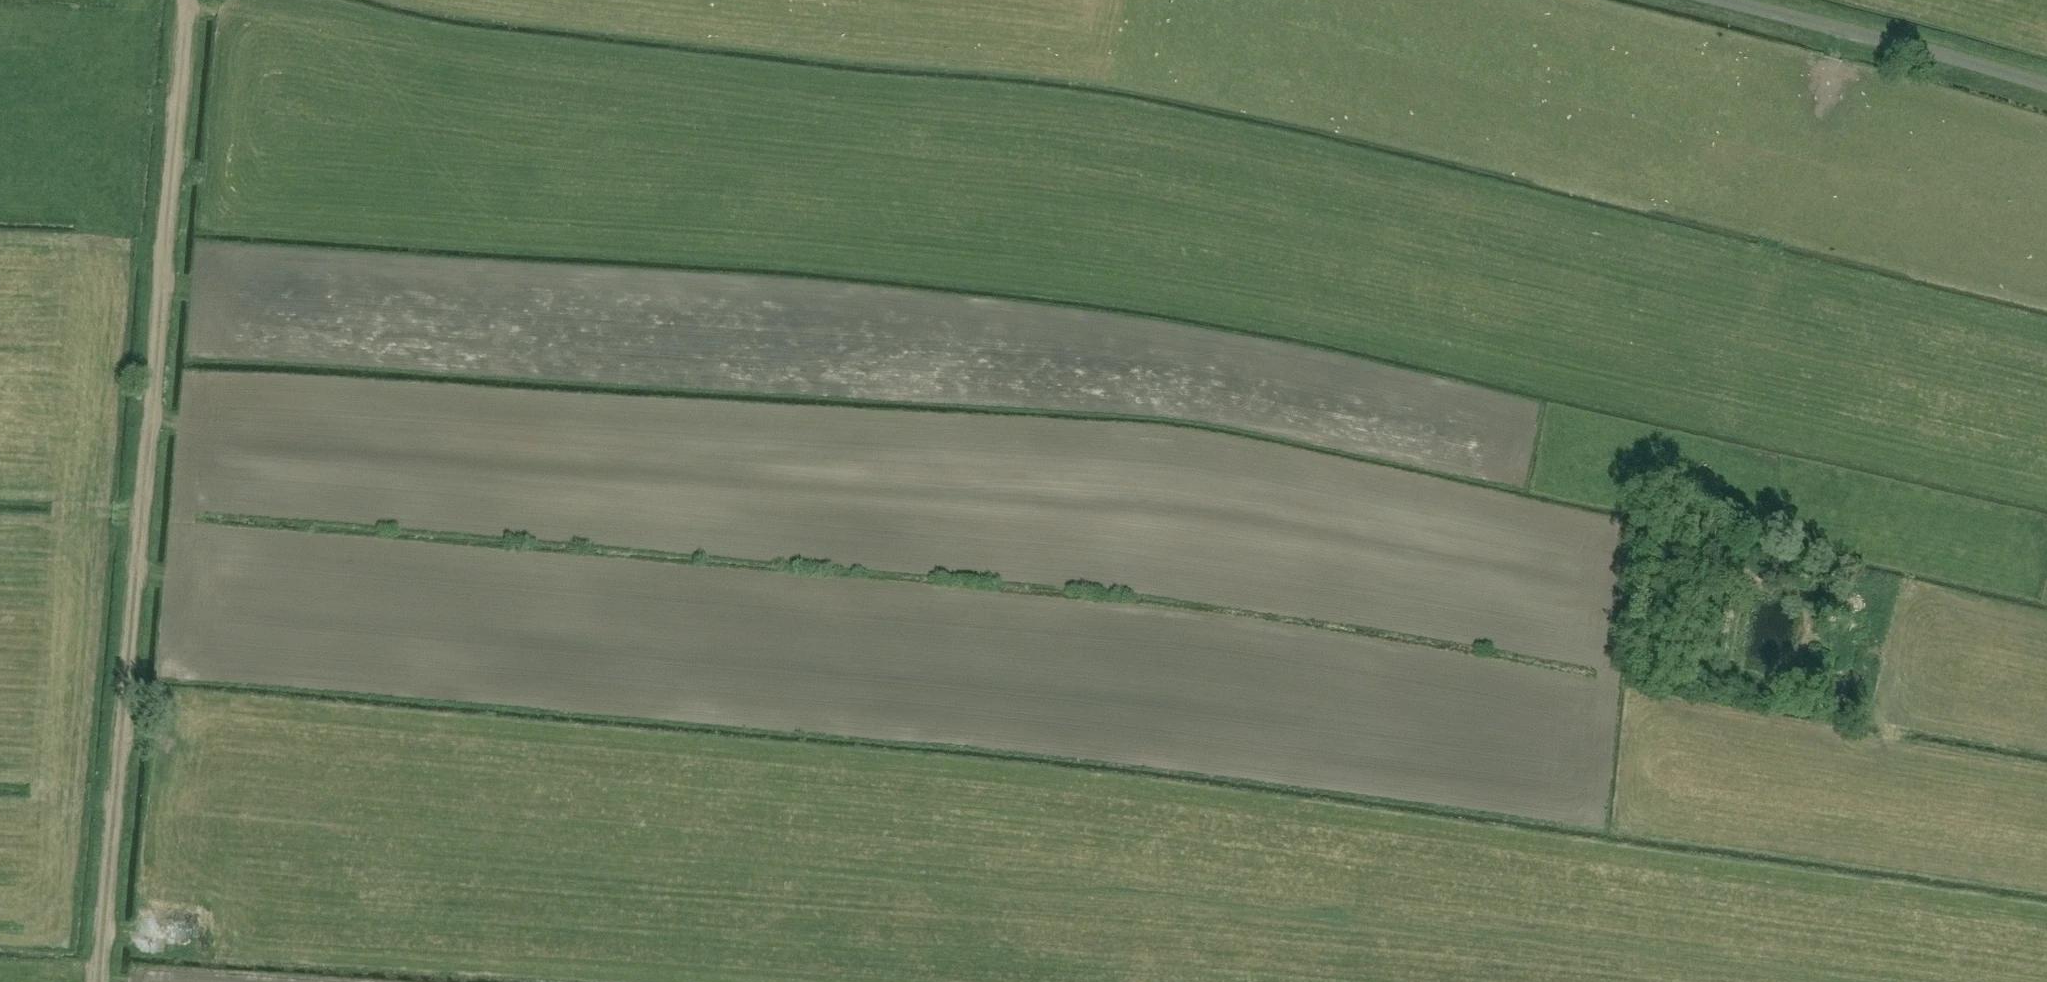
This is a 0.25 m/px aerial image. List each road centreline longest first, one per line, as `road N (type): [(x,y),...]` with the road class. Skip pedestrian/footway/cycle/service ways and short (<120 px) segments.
road 1 (track): [(99,981),(187,0)]
road 2 (unclassified): [(2046,86),(1726,0)]

